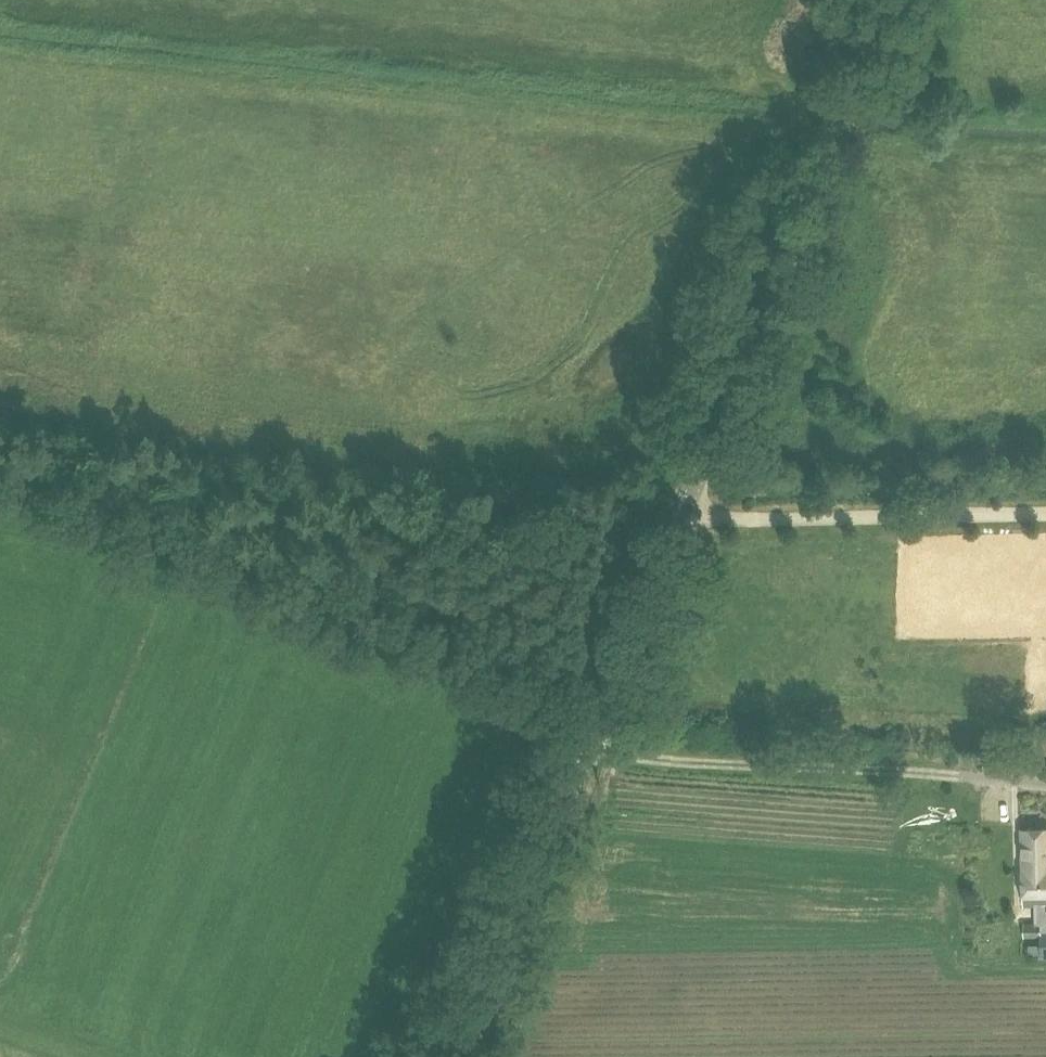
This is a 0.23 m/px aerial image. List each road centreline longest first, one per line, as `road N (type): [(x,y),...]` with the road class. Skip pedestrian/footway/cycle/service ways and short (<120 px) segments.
road 1 (tertiary): [(466,1056),(888,0)]
road 2 (track): [(677,520),(1045,512)]

